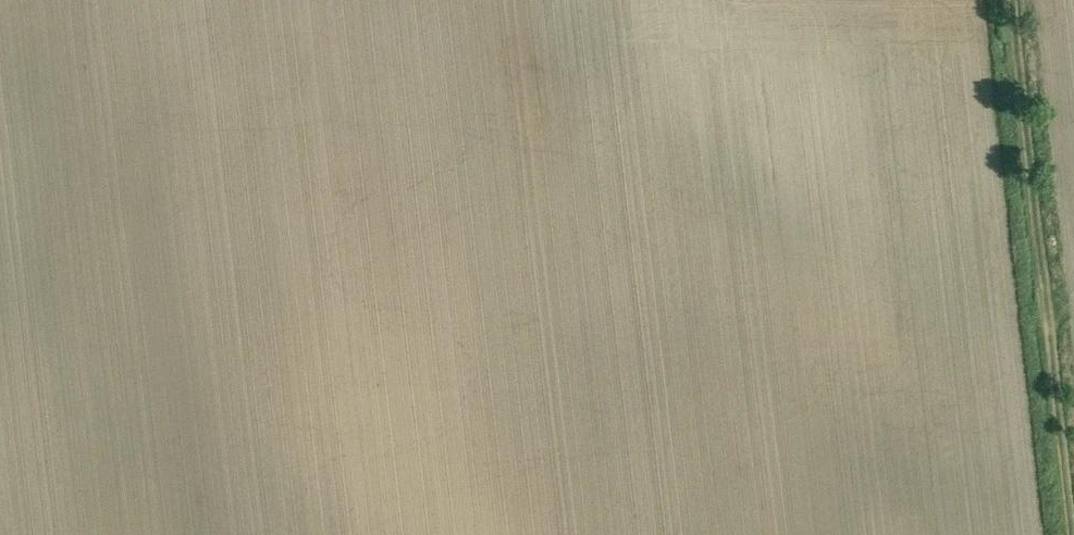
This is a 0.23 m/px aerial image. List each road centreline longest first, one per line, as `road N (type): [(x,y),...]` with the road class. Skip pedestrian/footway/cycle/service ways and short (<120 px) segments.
road 1 (track): [(1008,0),(1073,534)]

